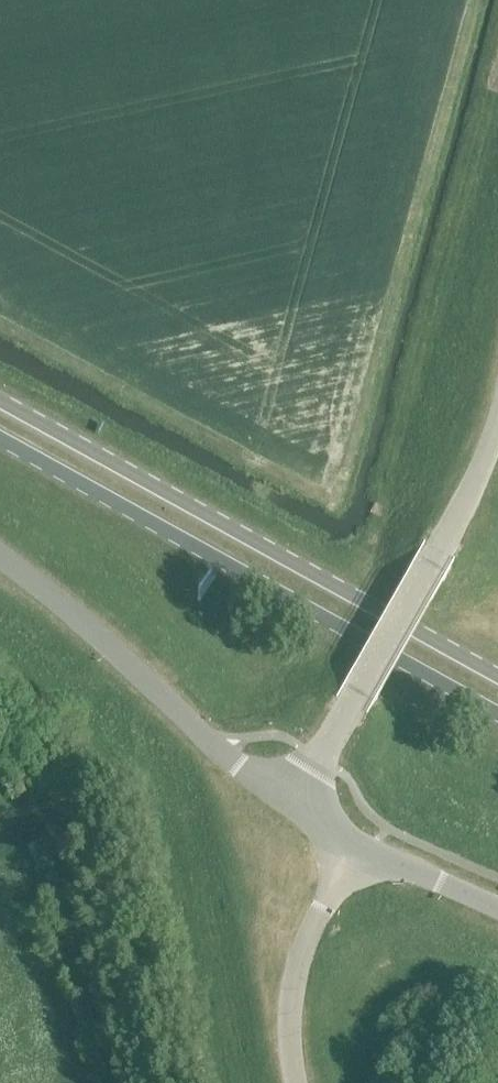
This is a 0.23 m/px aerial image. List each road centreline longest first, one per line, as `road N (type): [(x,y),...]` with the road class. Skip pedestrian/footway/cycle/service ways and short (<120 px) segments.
road 1 (primary): [(0,441),(497,718)]
road 2 (primary): [(497,683),(0,406)]
road 3 (unclassified): [(295,809),(497,427)]
road 4 (unclassified): [(295,809),(141,669),(0,559)]
road 5 (unclassified): [(295,1082),(296,978),(326,904),(363,852)]
road 6 (unclassified): [(497,911),(363,852)]

